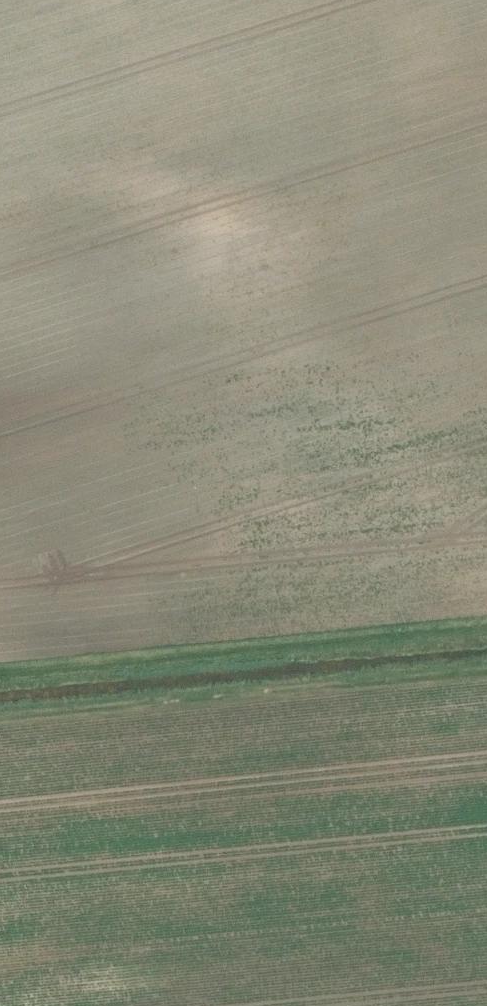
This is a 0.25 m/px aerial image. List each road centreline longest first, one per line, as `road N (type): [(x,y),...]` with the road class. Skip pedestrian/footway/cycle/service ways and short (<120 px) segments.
road 1 (track): [(0,720),(486,675)]

